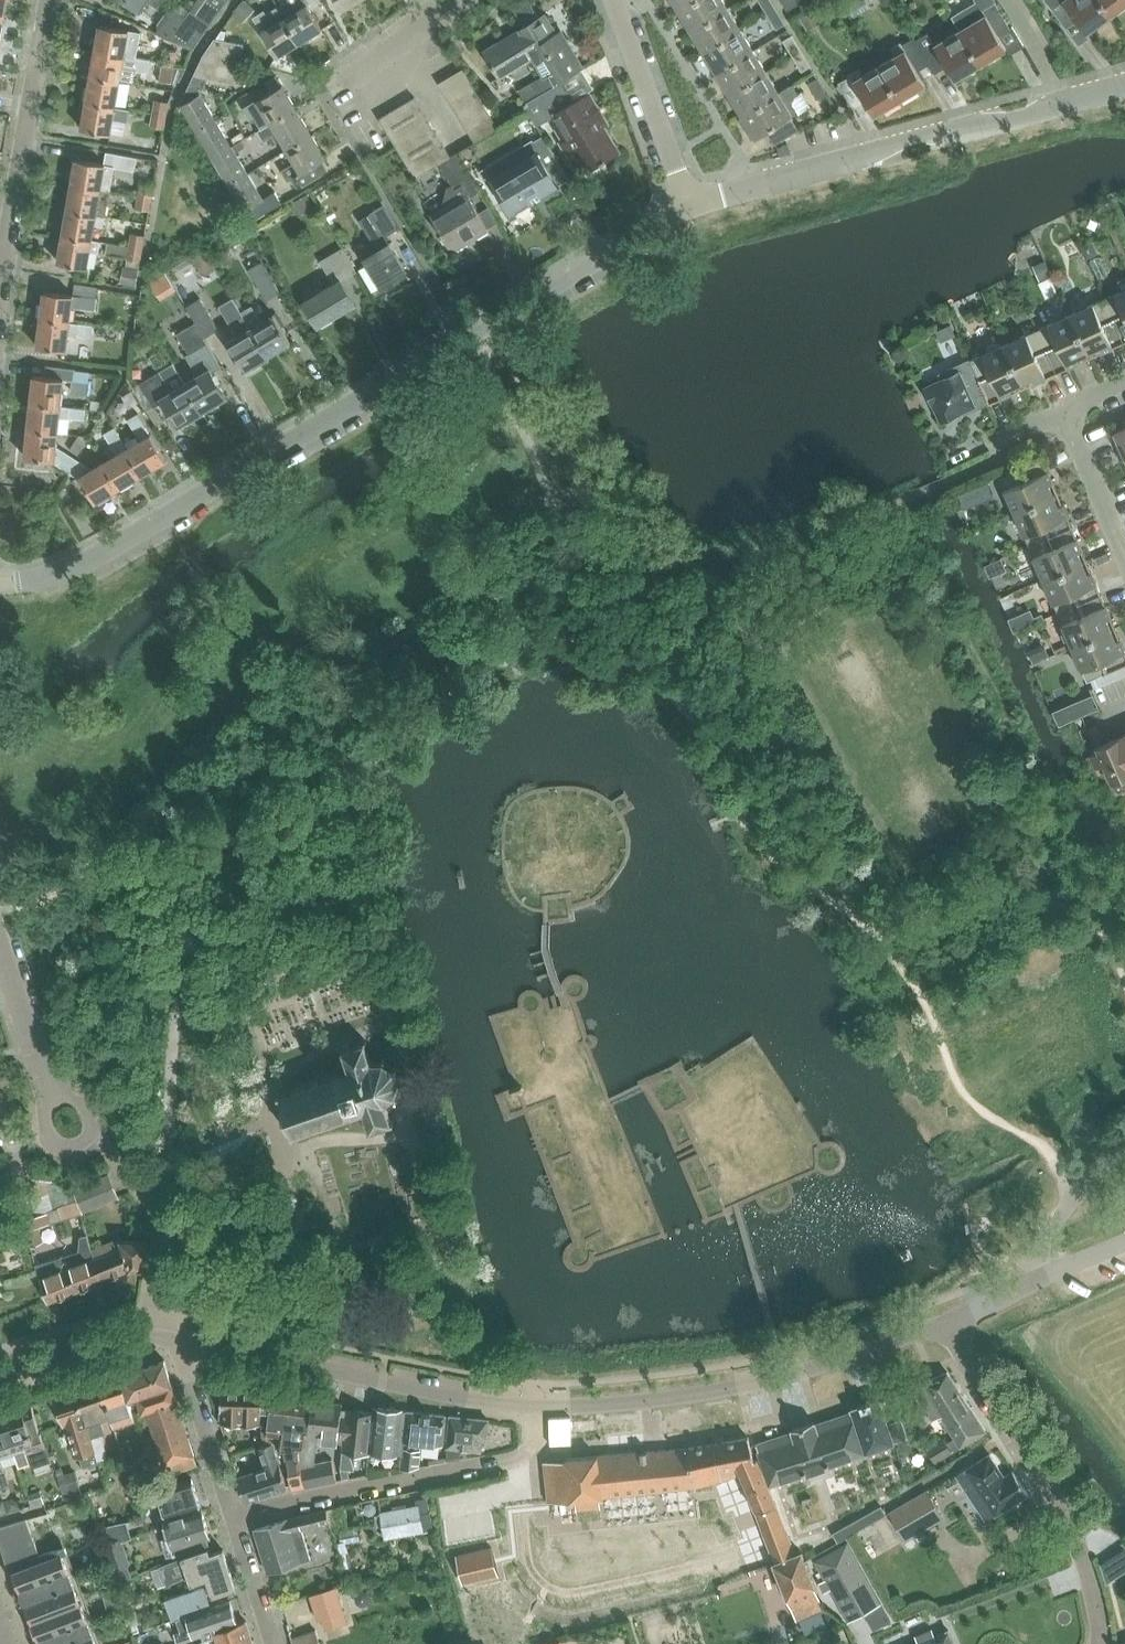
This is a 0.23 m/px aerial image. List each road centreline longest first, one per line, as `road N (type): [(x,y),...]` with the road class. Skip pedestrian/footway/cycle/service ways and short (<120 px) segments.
road 1 (residential): [(0,587),(74,569),(129,540),(679,207)]
road 2 (residential): [(679,207),(1124,80)]
road 3 (residential): [(528,1405),(642,1402),(735,1388),(842,1361),(945,1320)]
road 4 (residential): [(1100,1643),(1101,1617),(1071,1524),(945,1320)]
road 5 (residential): [(178,1341),(528,1405)]
road 6 (residential): [(229,1516),(530,1452),(528,1405)]
road 7 (residential): [(0,315),(42,0)]
road 8 (residential): [(679,207),(611,0)]
road 9 (residential): [(365,136),(348,103),(372,58),(463,0)]
road 10 (residential): [(0,948),(47,1089),(73,1122)]
road 11 (residential): [(0,1375),(121,1333),(178,1341)]
road 12 (residential): [(229,1516),(178,1341)]
road 13 (residential): [(1035,1281),(1034,1261),(1058,1220),(1124,1148)]
road 14 (residential): [(1124,556),(1063,409)]
road 15 (residential): [(272,1643),(229,1516)]

